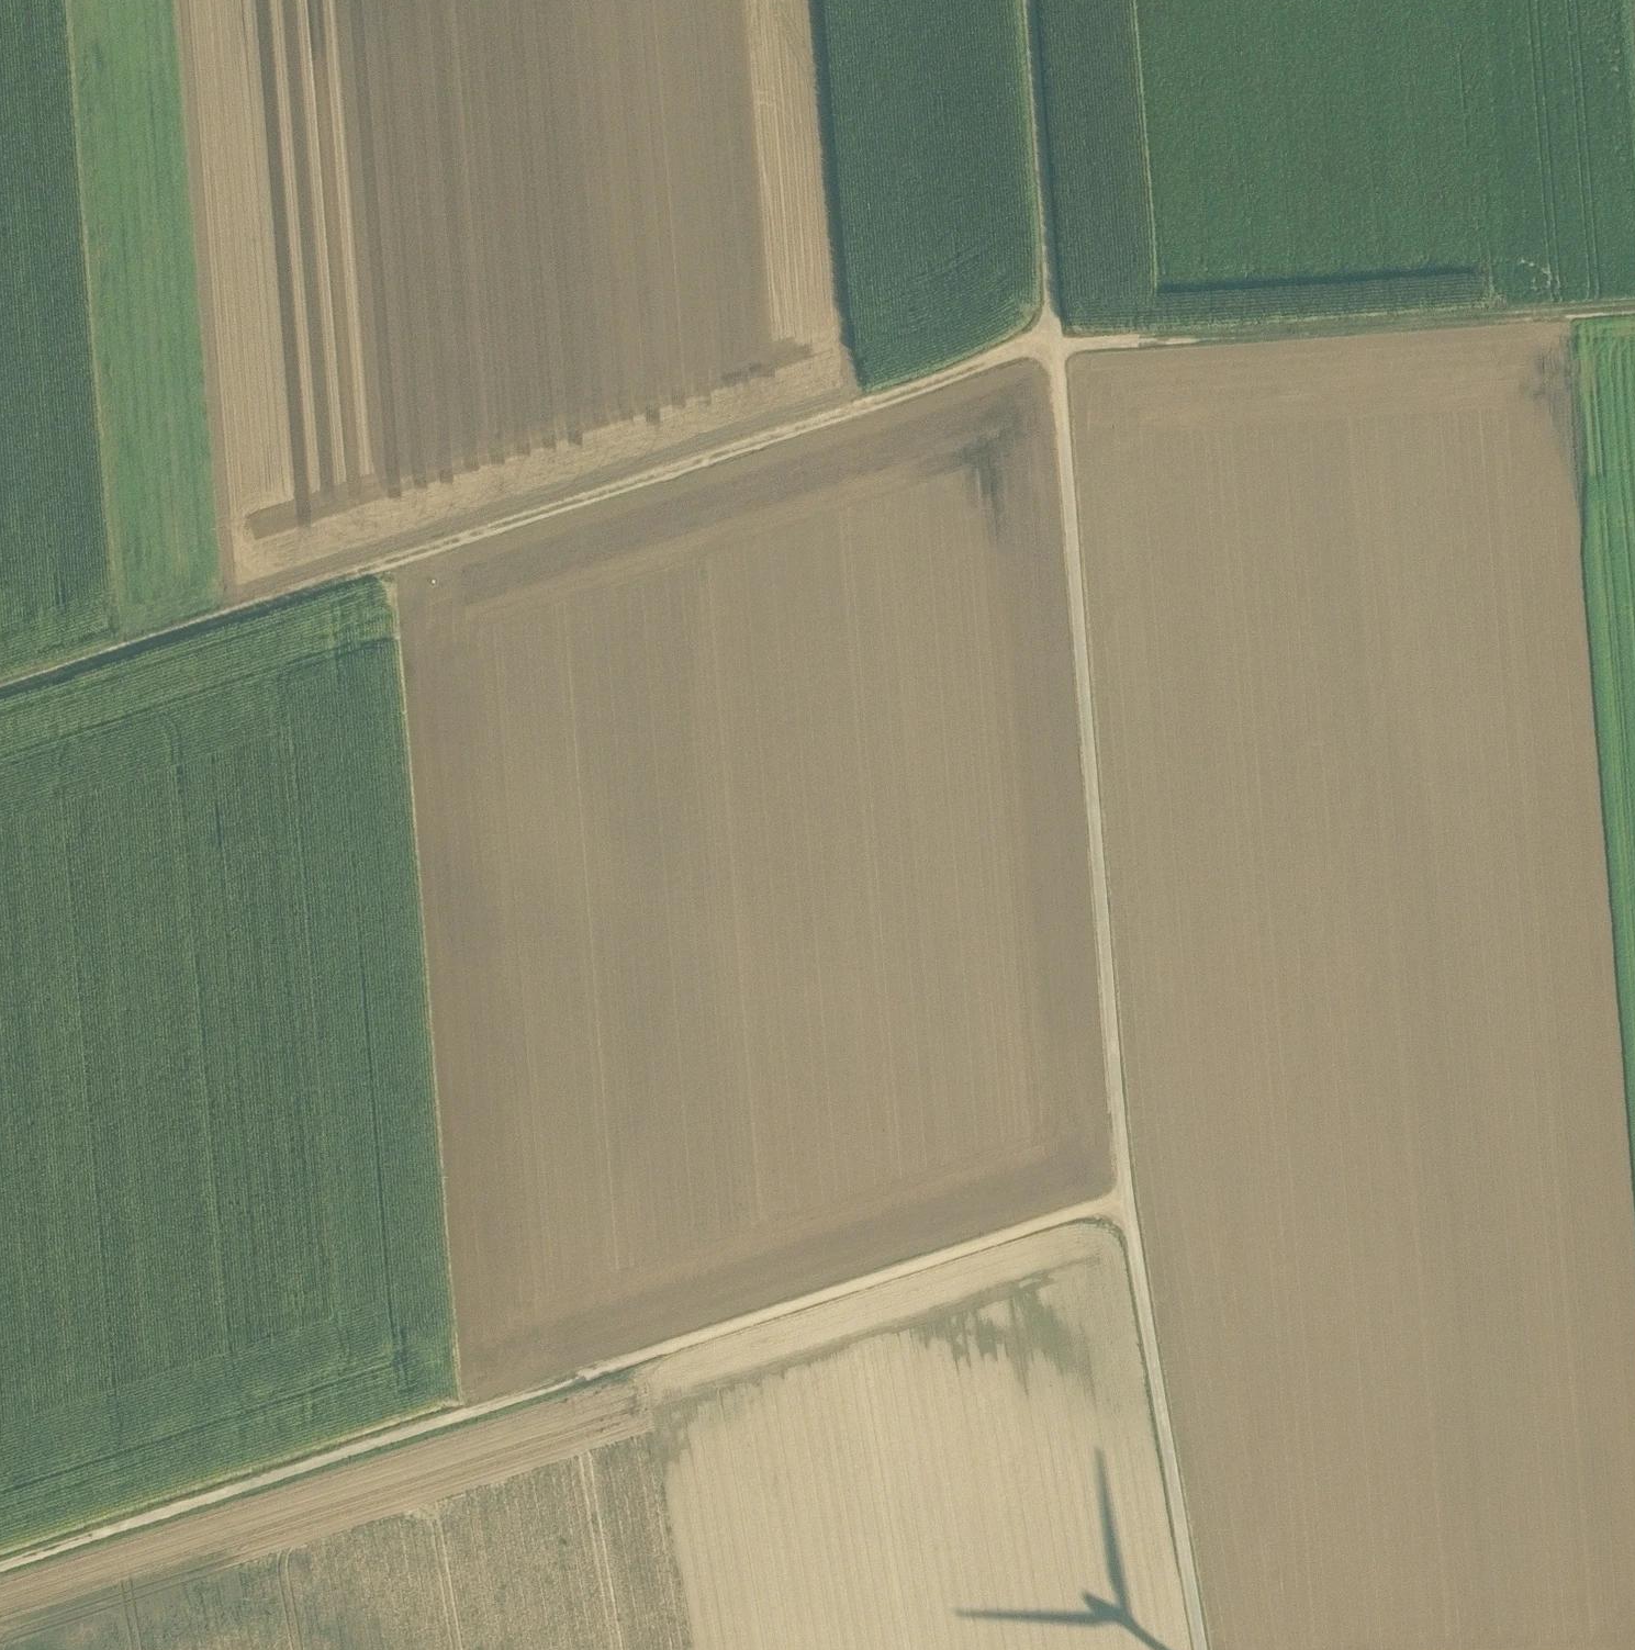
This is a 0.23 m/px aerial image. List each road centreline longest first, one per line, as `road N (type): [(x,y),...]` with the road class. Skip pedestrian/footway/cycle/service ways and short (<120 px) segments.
road 1 (track): [(1201,1649),(1124,1196),(1029,0)]
road 2 (track): [(0,1566),(1124,1196)]
road 3 (track): [(0,691),(1056,343)]
road 4 (track): [(1634,306),(1056,343)]

